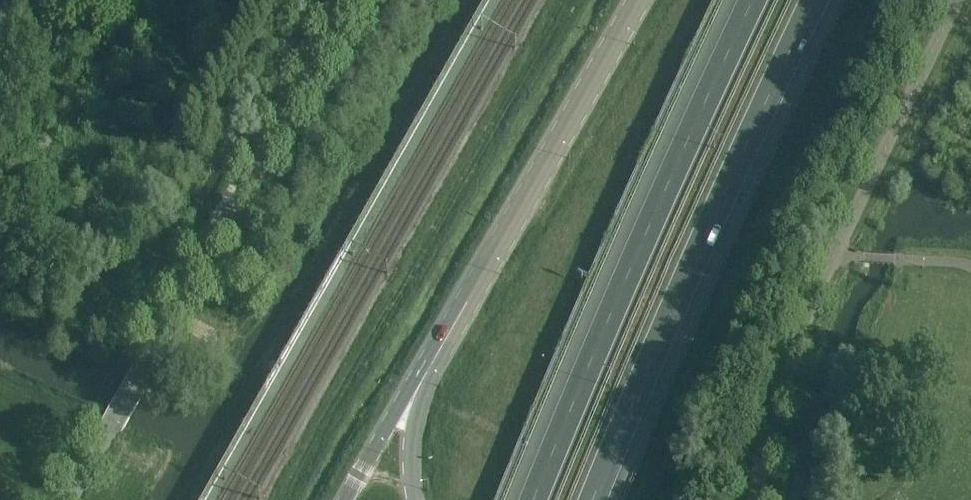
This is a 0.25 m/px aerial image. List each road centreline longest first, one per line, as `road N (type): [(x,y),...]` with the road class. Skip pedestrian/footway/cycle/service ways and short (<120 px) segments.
road 1 (unclassified): [(70,499),(352,0)]
road 2 (trunk): [(591,499),(657,334),(815,0)]
road 3 (trunk): [(752,0),(531,499)]
road 4 (tertiary): [(638,0),(442,345)]
road 5 (tertiary): [(442,345),(345,499)]
road 6 (tertiary): [(414,499),(412,427),(442,345)]

